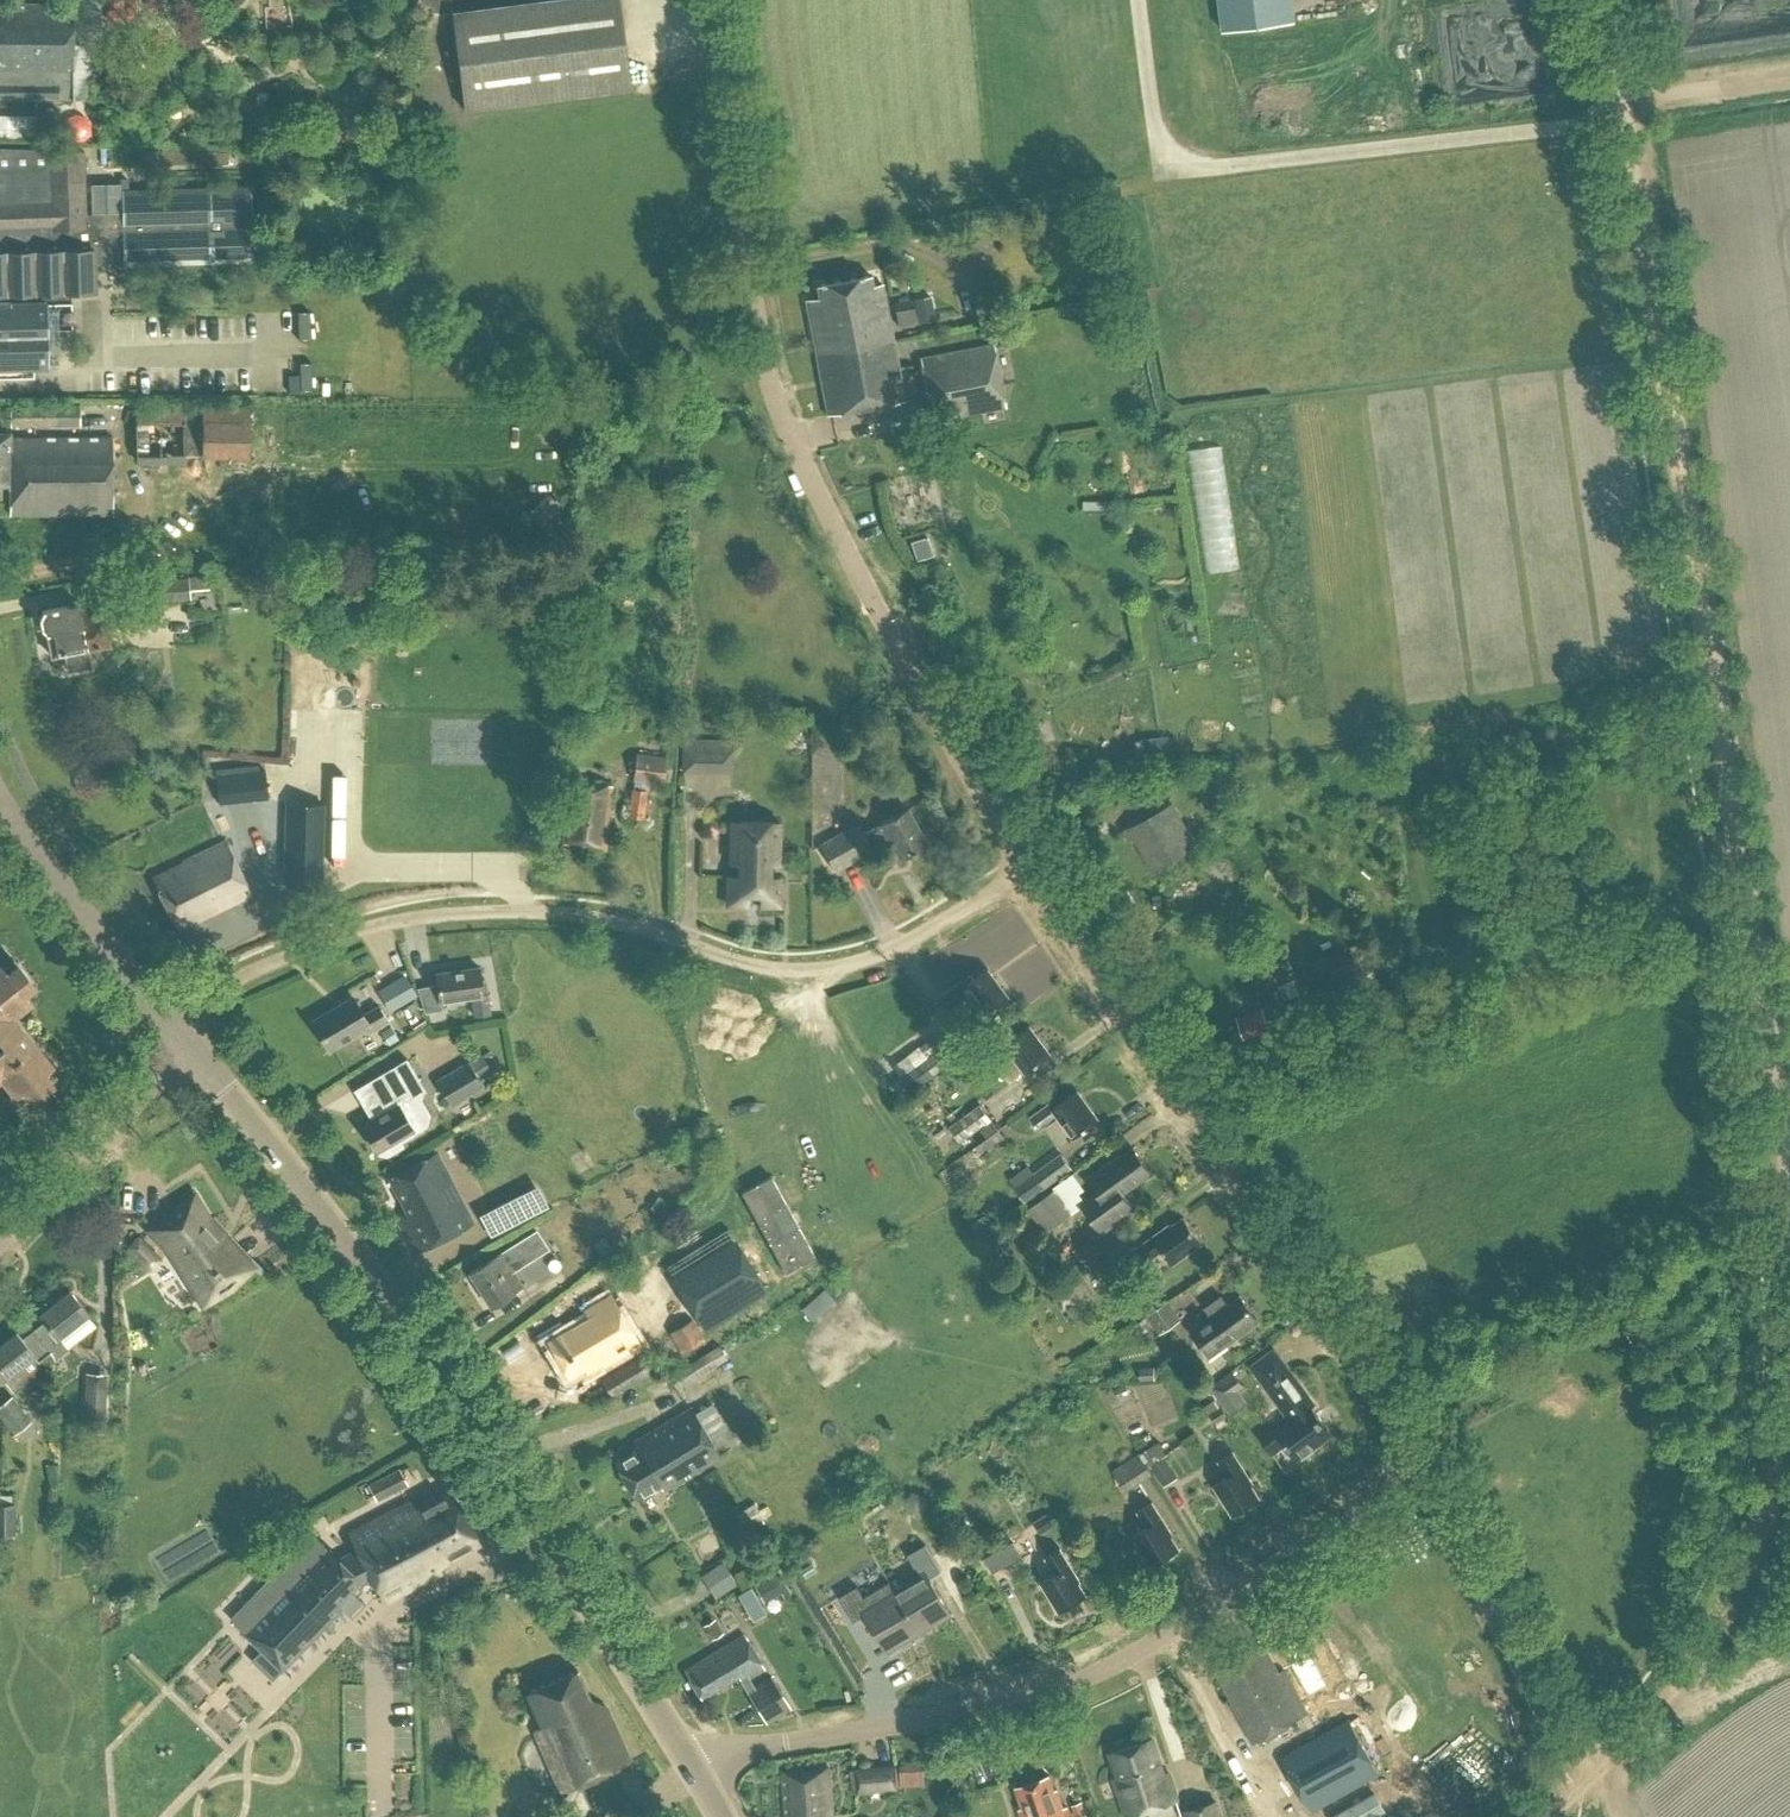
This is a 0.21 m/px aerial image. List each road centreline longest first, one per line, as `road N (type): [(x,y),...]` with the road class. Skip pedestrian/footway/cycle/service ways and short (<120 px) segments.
road 1 (residential): [(700,1771),(749,1749),(997,1706),(1088,1676),(1375,1504),(1398,1486),(1411,1444),(1395,1403),(1017,853),(799,460),(760,351),(709,0)]
road 2 (track): [(1789,1227),(1633,162)]
road 3 (tertiary): [(700,1771),(499,1460),(183,1037)]
road 4 (track): [(201,1004),(337,936),(482,910),(609,919),(765,966),(831,965),(910,936),(1026,866)]
road 5 (track): [(1410,1463),(1438,1479),(1593,1772)]
road 6 (track): [(1666,1700),(1716,1610),(1775,1468),(1789,1403)]
road 7 (tertiary): [(183,1037),(27,842),(0,795)]
road 8 (residential): [(0,1235),(166,1069),(183,1037)]
road 9 (track): [(1623,97),(1789,73)]
road 10 (track): [(1666,1700),(1789,1649)]

